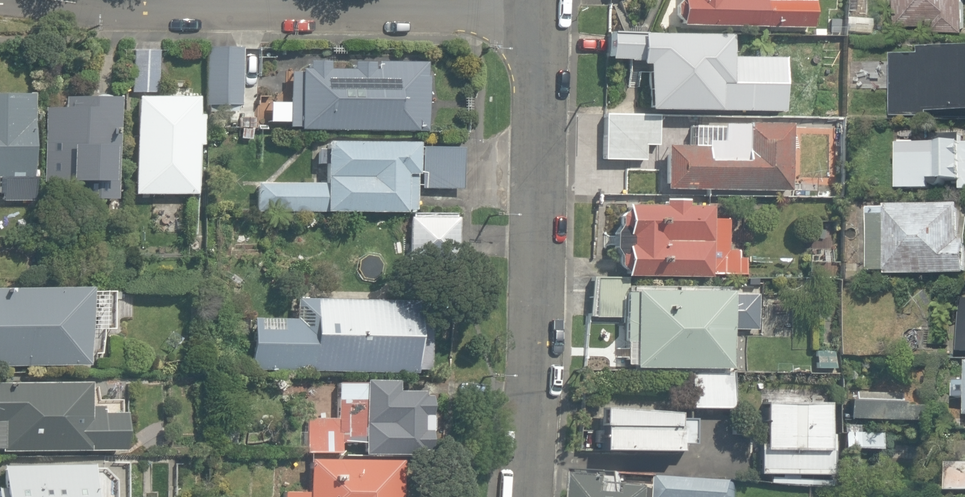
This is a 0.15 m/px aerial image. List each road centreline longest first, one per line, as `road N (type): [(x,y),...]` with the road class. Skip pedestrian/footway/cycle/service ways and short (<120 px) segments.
road 1 (residential): [(519,496),(532,349),(540,14)]
road 2 (residential): [(98,0),(190,10),(540,14)]

